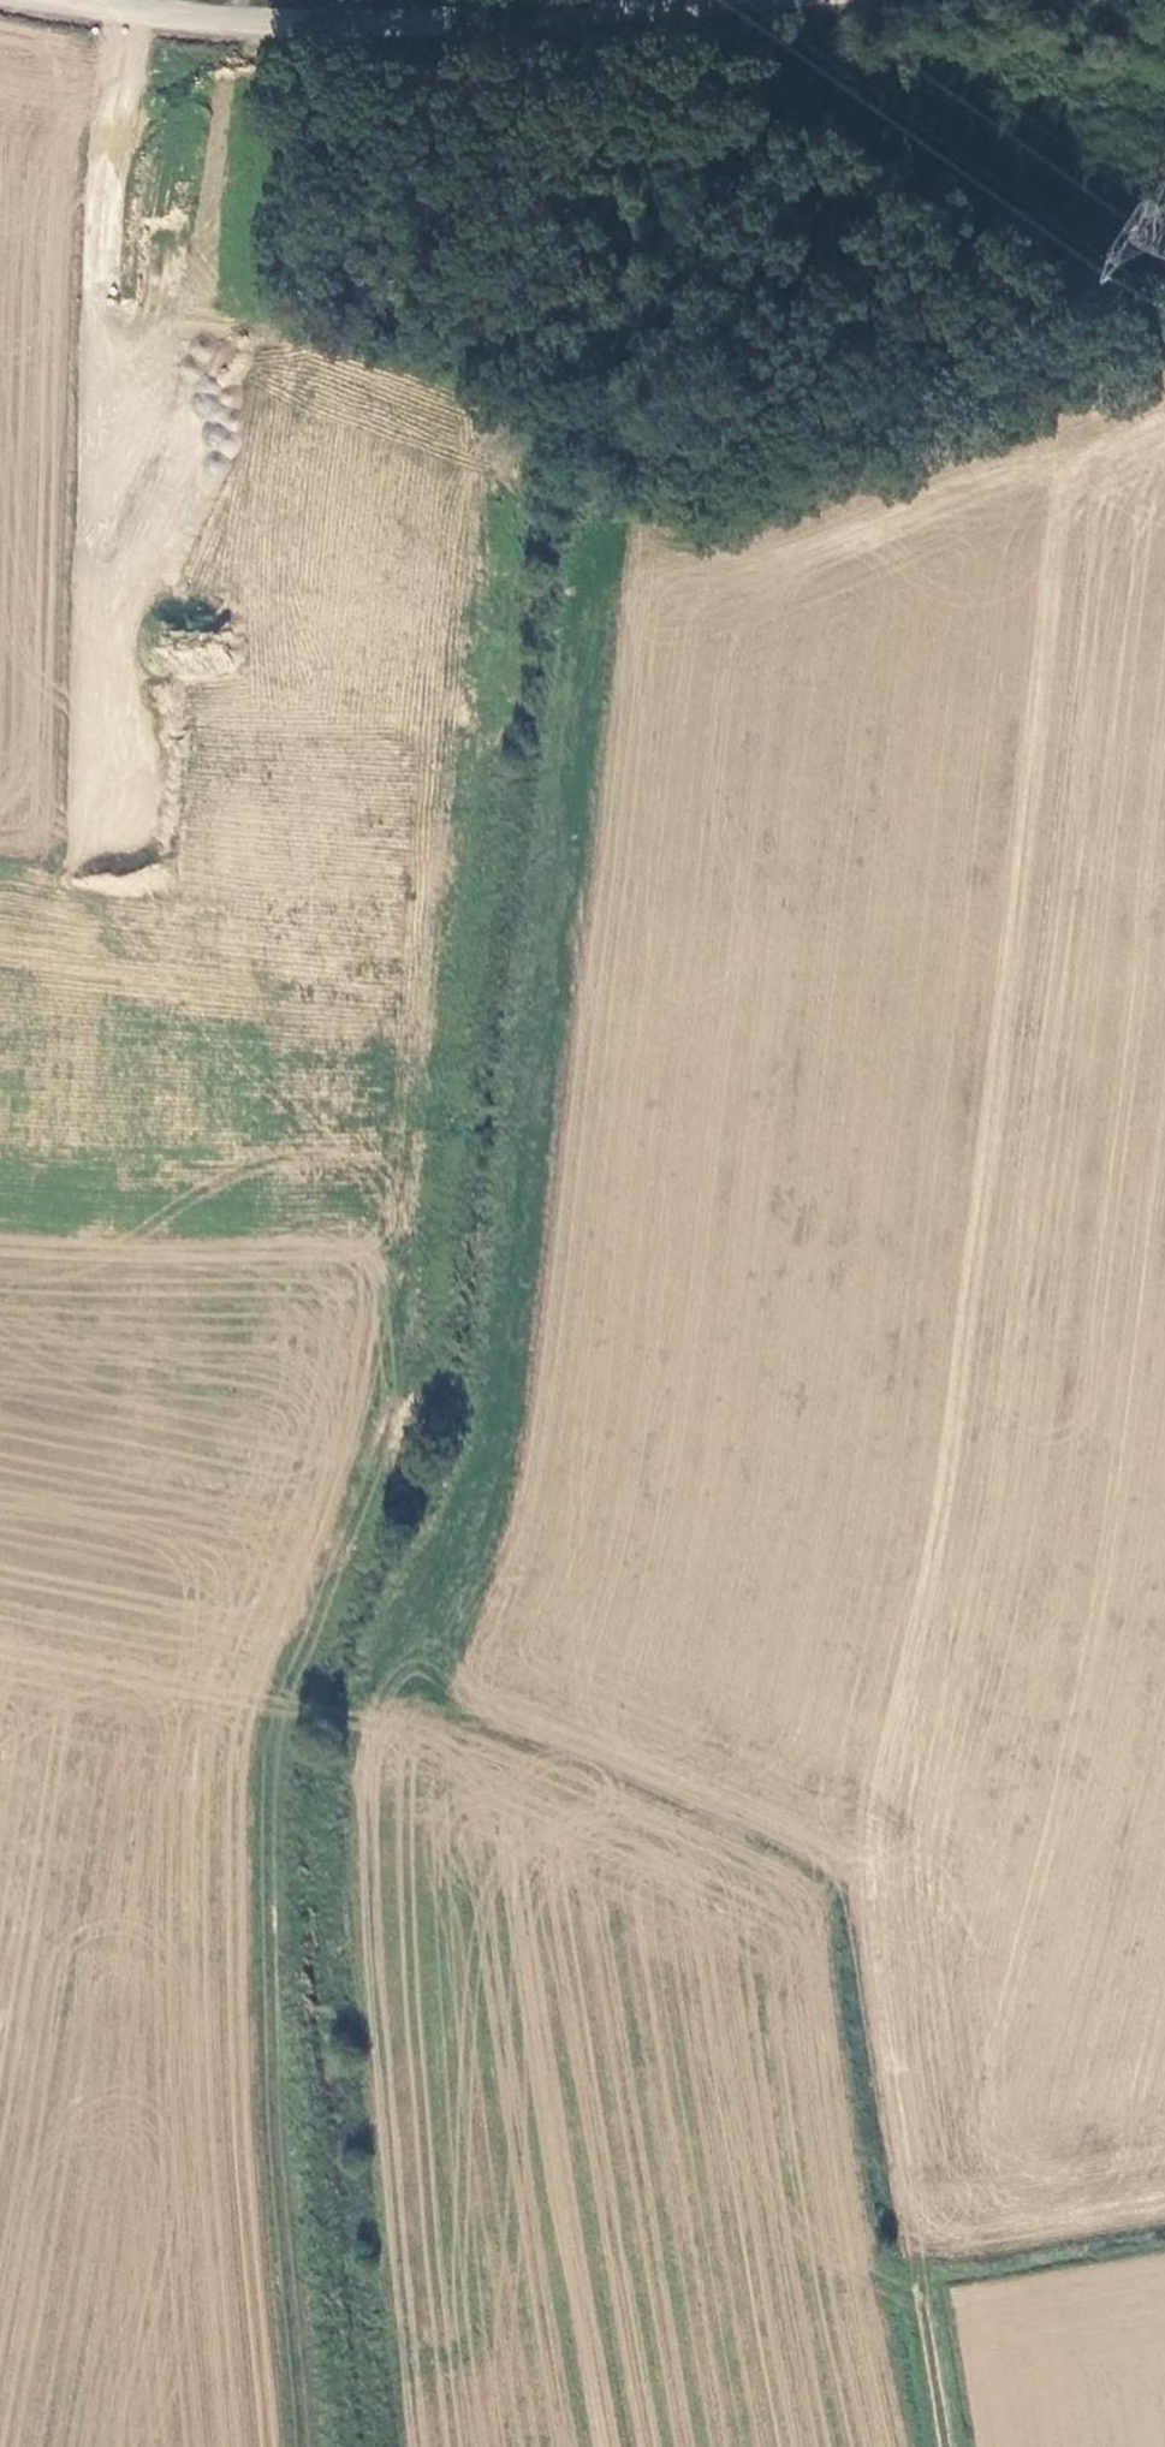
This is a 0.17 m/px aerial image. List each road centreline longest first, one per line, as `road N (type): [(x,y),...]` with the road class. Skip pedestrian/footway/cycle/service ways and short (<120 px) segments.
road 1 (unclassified): [(31,0),(242,25),(490,18),(685,0)]
road 2 (track): [(944,2446),(901,2200)]

